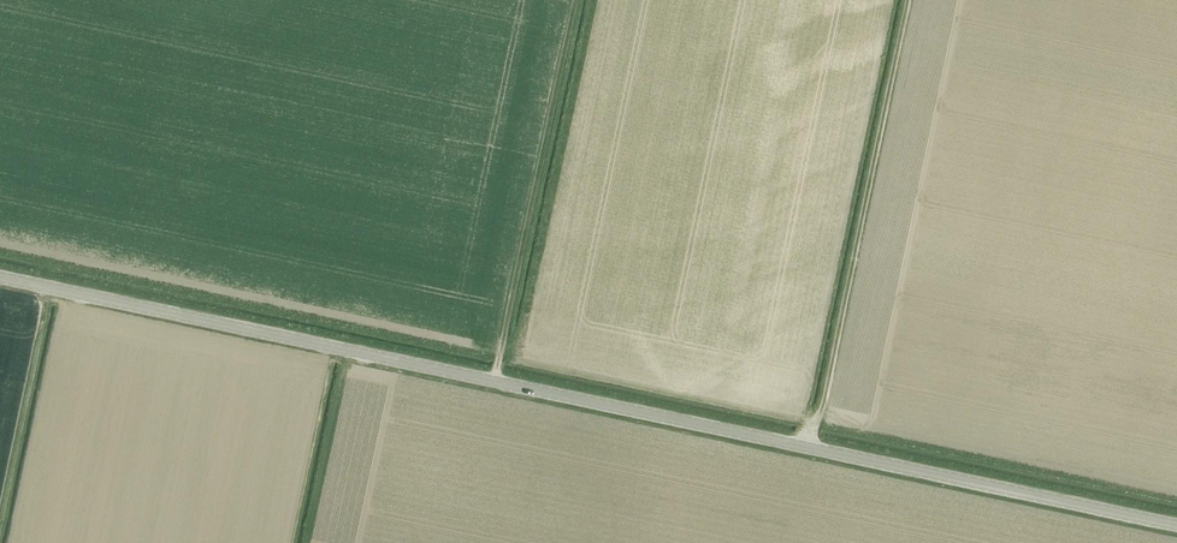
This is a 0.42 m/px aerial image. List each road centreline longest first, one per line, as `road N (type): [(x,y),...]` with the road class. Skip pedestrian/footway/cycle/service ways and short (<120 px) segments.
road 1 (unclassified): [(1176,526),(0,277)]
road 2 (track): [(810,448),(905,0)]
road 3 (track): [(494,382),(576,0)]

